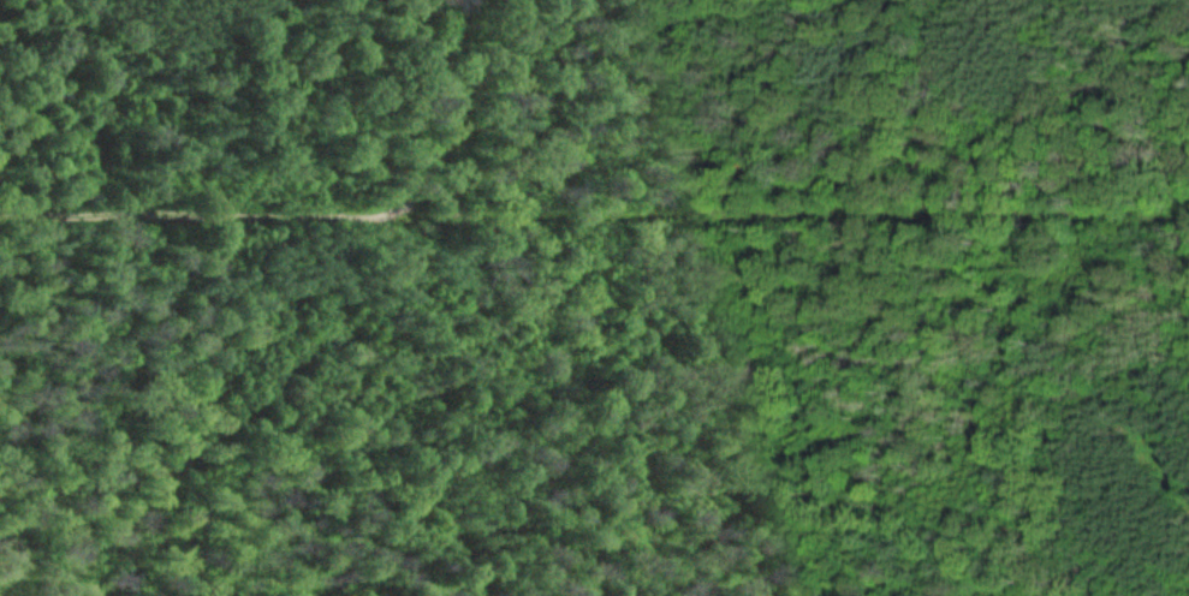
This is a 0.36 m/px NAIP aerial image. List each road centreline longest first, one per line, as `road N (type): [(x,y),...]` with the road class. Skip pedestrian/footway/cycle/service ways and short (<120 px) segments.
road 1 (residential): [(475,240),(0,218)]

